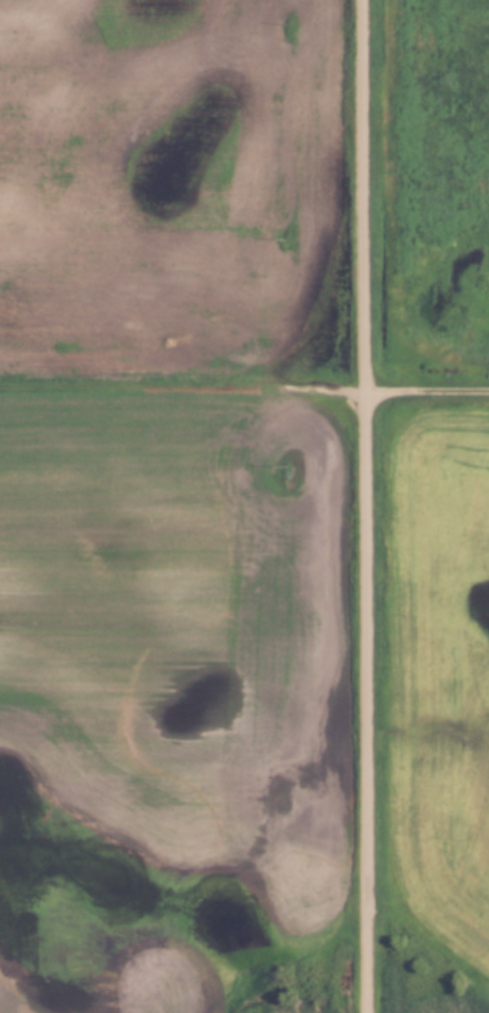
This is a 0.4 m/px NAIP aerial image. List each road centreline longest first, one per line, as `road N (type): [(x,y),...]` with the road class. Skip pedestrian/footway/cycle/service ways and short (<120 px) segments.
road 1 (residential): [(370,1012),(366,0)]
road 2 (track): [(0,387),(488,386)]

